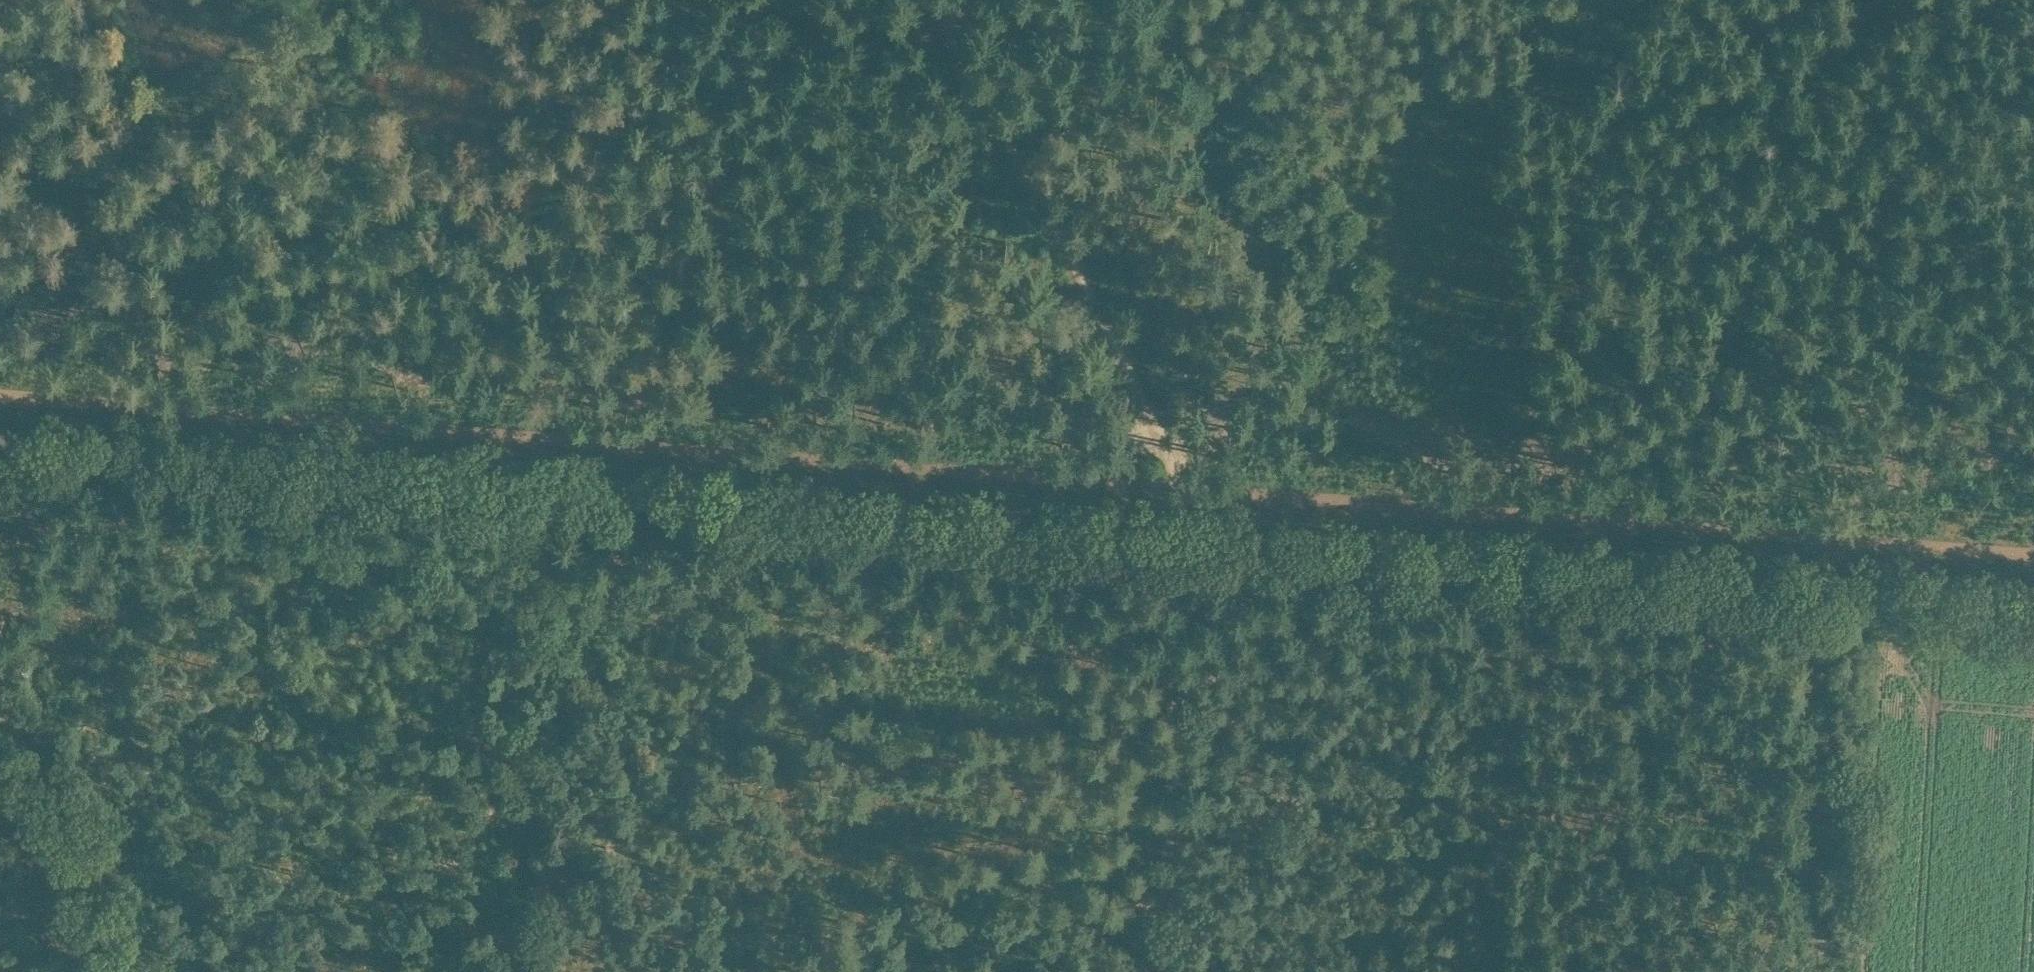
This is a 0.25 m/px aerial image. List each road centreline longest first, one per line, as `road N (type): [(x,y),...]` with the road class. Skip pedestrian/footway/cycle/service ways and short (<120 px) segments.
road 1 (secondary): [(2033,600),(0,441)]
road 2 (track): [(943,0),(1166,429),(1184,490),(1181,534)]
road 3 (track): [(2033,640),(1890,628)]

